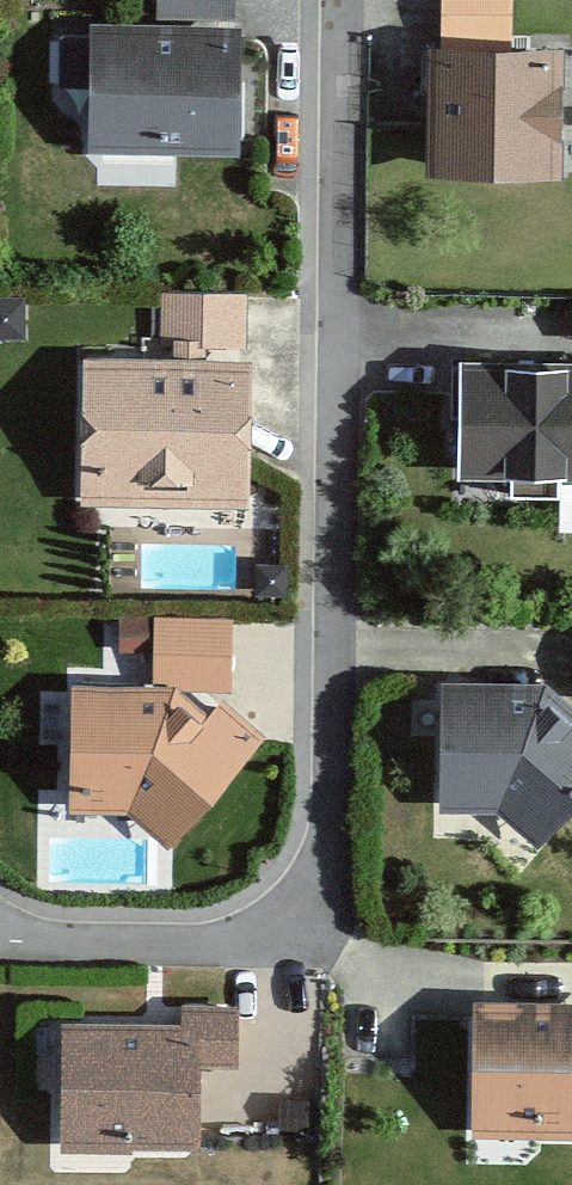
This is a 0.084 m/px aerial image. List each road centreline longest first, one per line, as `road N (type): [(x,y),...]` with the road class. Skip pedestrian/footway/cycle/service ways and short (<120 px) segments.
road 1 (residential): [(338,0),(326,848),(302,921),(209,956),(0,949)]

